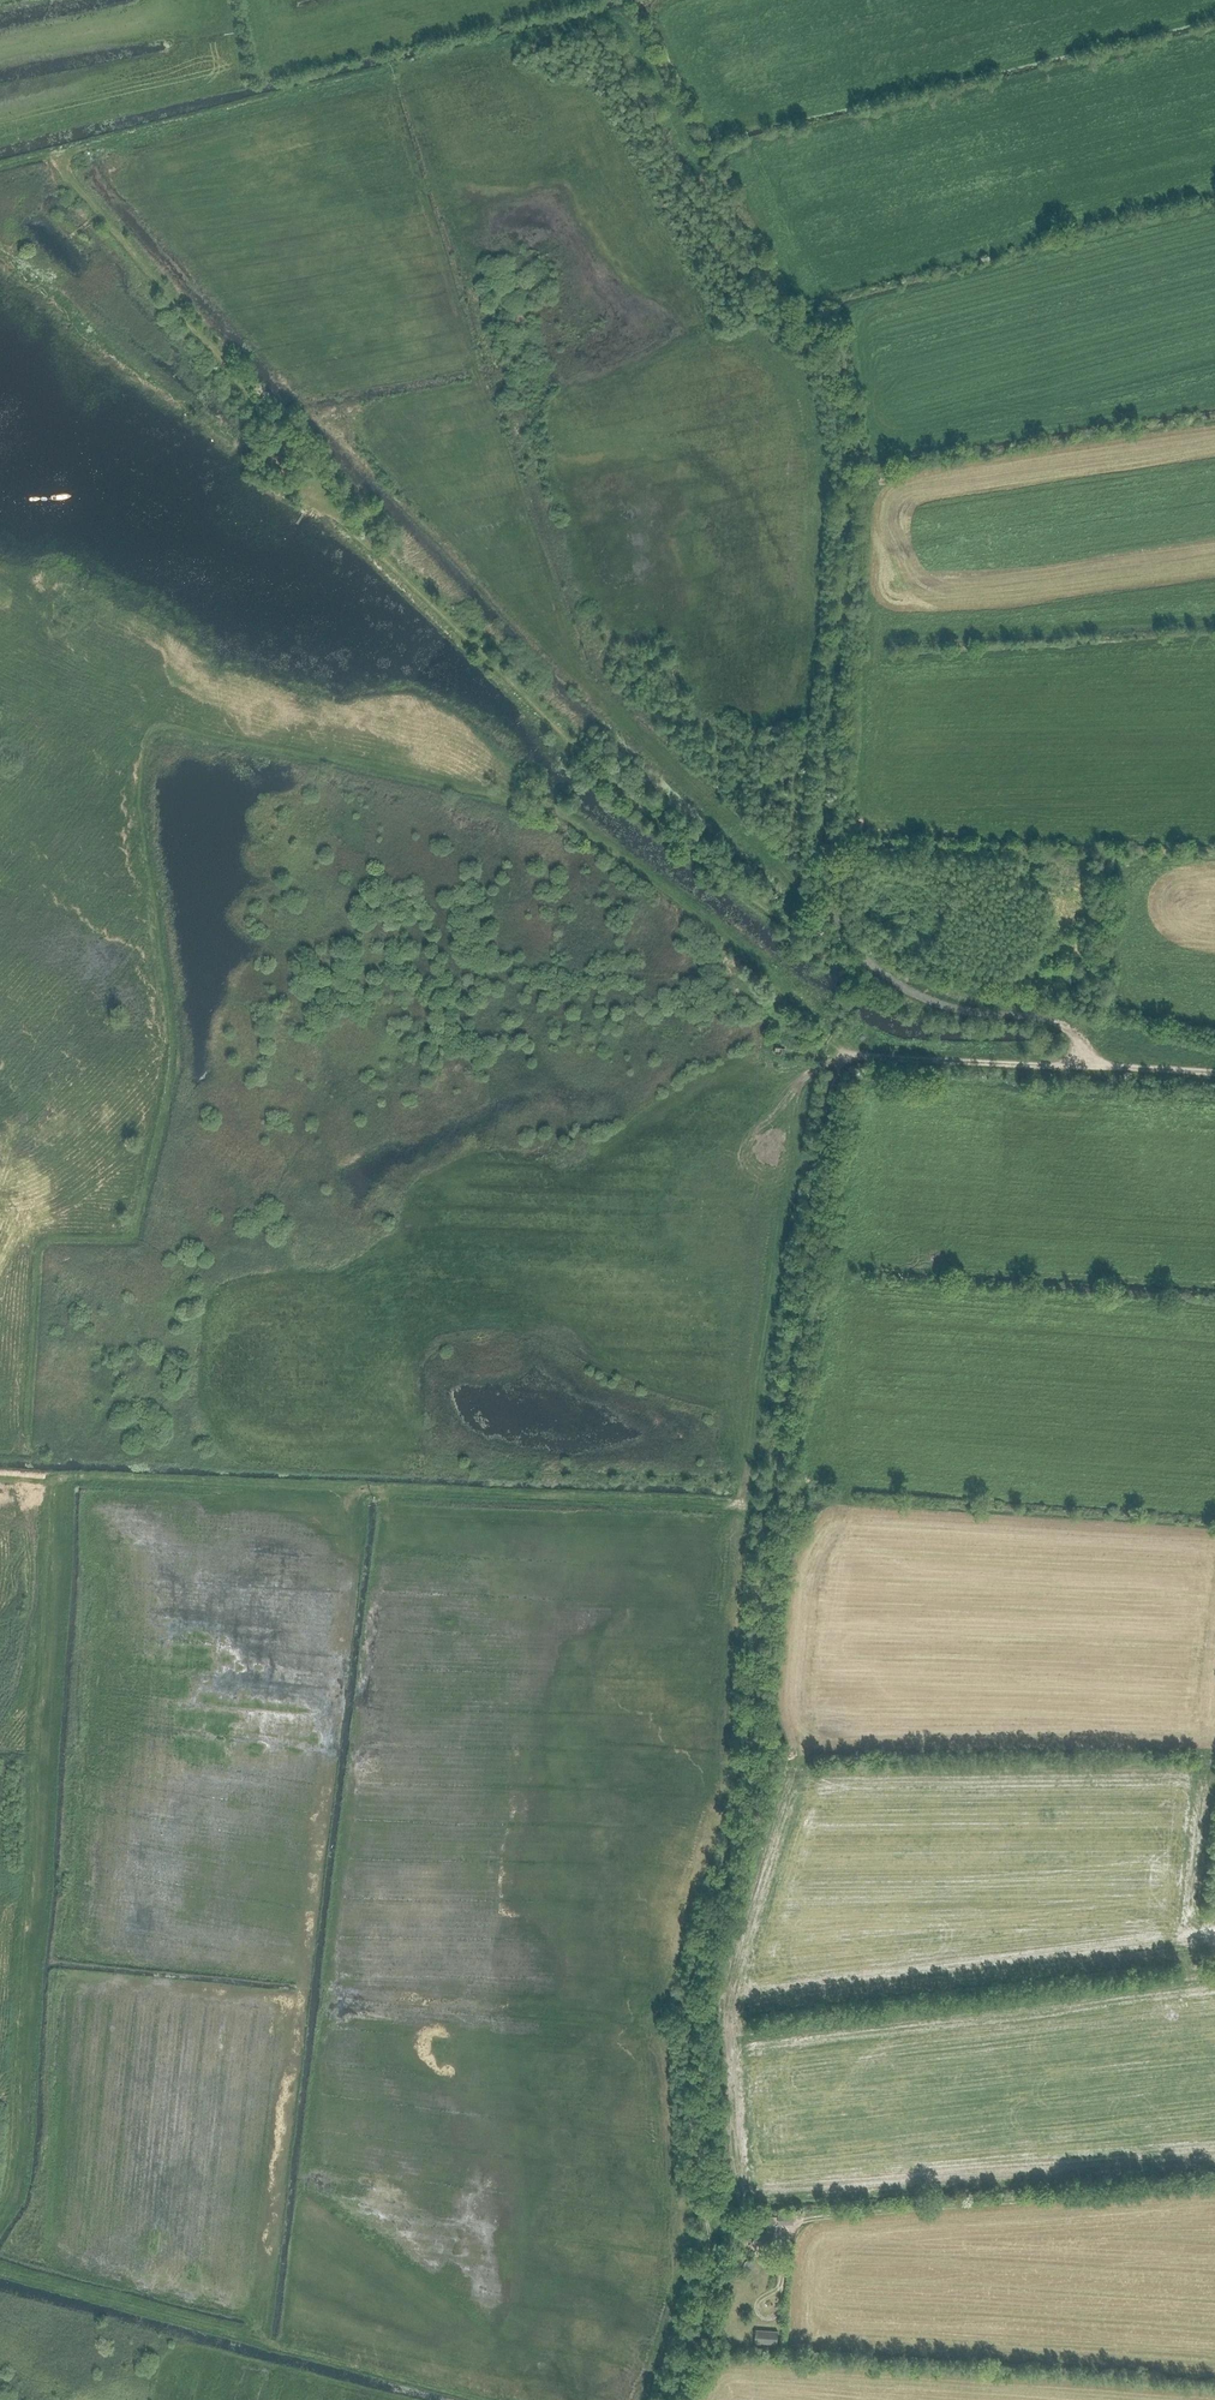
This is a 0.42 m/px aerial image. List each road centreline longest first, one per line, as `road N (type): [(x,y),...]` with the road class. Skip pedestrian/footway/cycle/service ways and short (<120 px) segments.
road 1 (track): [(657,2399),(696,2284),(699,2200),(686,2081),(692,2008),(758,1752),(833,1060),(1214,1073)]
road 2 (track): [(1092,1066),(1047,1022),(928,1003),(831,928),(831,898)]

